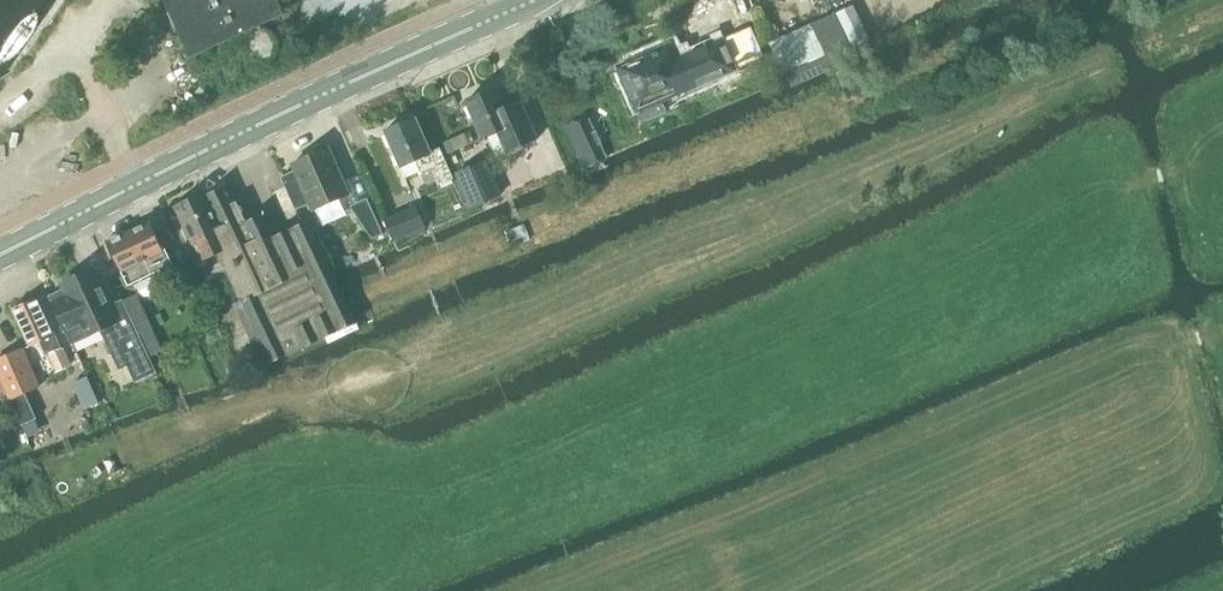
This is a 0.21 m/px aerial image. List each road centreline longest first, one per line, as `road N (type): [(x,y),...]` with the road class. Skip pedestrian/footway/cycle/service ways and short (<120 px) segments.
road 1 (secondary): [(0,254),(534,0)]

